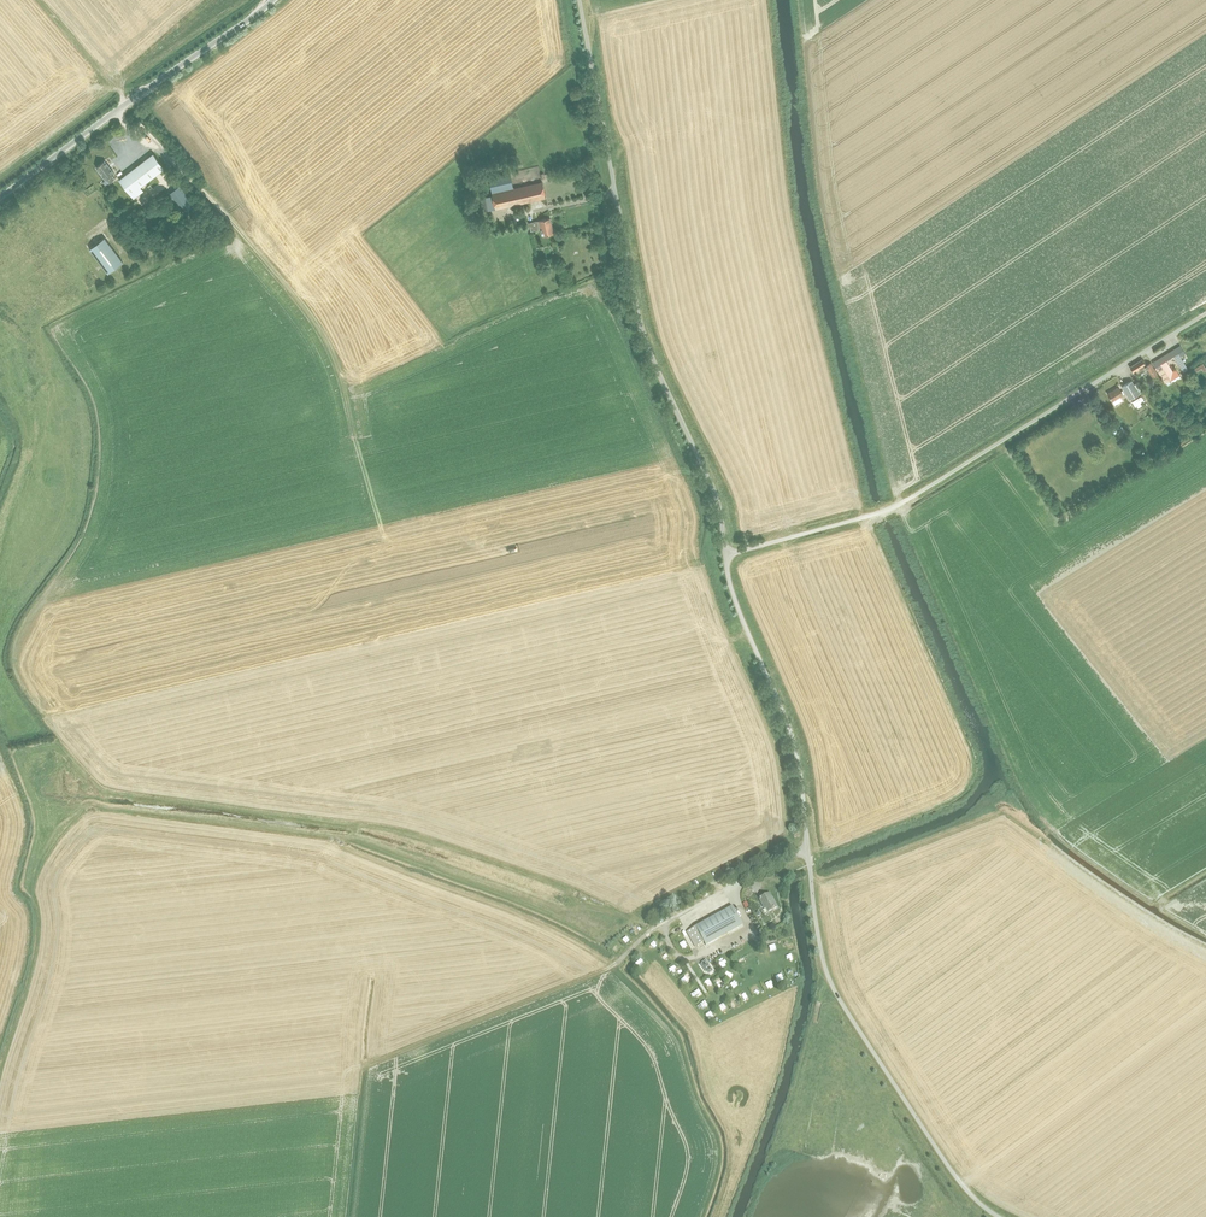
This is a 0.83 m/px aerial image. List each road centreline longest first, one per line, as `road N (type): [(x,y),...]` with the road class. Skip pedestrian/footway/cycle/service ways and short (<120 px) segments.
road 1 (unclassified): [(998,1216),(953,1174),(828,975),(796,751),(725,554)]
road 2 (unclassified): [(725,554),(717,500),(643,330),(579,0)]
road 3 (unclassified): [(725,554),(900,504),(1205,314)]
road 4 (unclassified): [(0,197),(273,0)]
road 5 (track): [(363,1066),(611,968),(663,924)]

